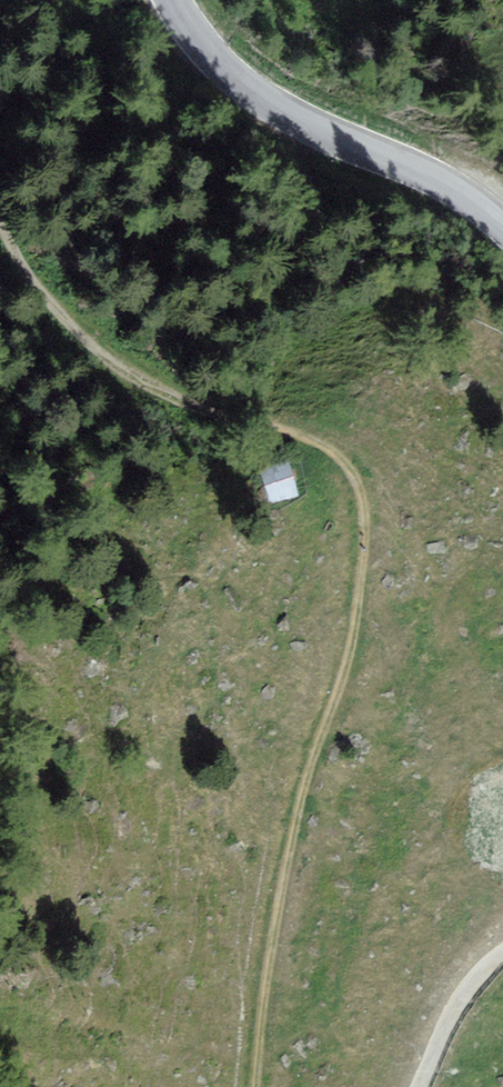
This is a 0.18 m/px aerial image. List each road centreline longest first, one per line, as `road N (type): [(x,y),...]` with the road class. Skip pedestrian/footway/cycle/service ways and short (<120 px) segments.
road 1 (track): [(257,1086),(301,823),(353,664),(367,499),(336,453),(182,409),(106,371),(68,339),(0,213)]
road 2 (tertiary): [(502,230),(435,179),(276,108),(218,61),(173,0)]
road 3 (track): [(420,1086),(462,994),(502,952)]

